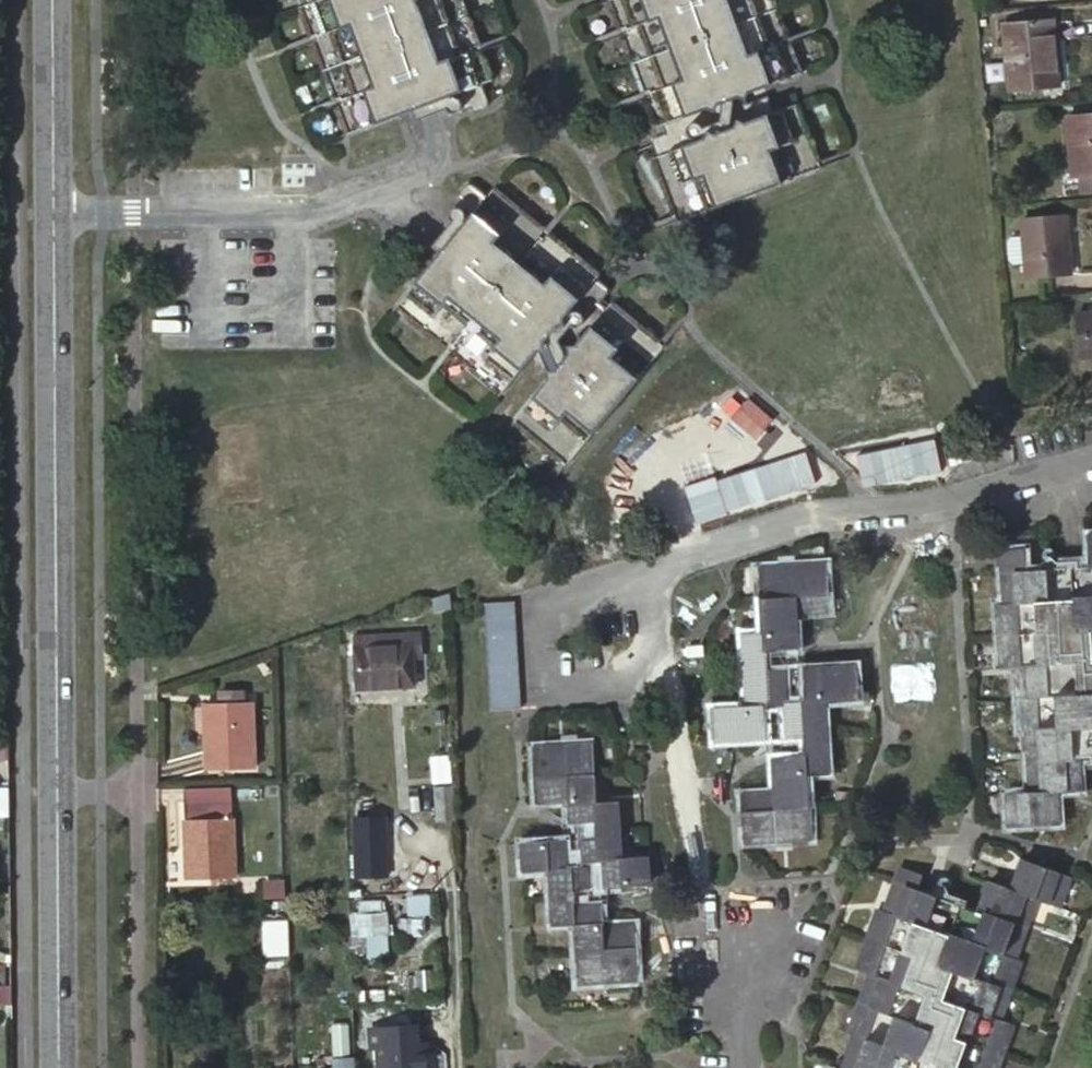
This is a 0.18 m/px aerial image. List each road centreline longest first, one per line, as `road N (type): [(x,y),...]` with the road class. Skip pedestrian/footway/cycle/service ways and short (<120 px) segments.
road 1 (secondary): [(60,1067),(52,0)]
road 2 (residential): [(665,559),(830,506),(957,500),(1091,464)]
road 3 (residential): [(665,559),(671,645),(623,686),(548,688),(544,605)]
road 4 (unclassified): [(452,882),(456,1067)]
road 5 (residential): [(746,1067),(737,893)]
road 6 (residential): [(544,605),(665,559)]

